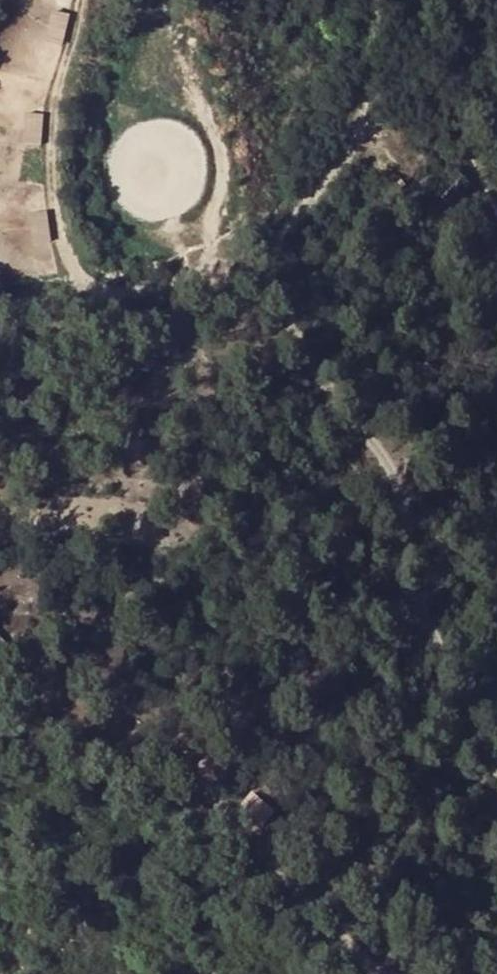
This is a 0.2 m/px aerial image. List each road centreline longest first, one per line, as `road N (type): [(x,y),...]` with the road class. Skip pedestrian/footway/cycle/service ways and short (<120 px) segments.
road 1 (track): [(244,272),(387,464),(405,519),(416,598),(461,677),(496,769)]
road 2 (track): [(378,0),(363,104),(336,171),(267,259),(230,279),(0,303)]
road 3 (track): [(387,973),(177,761),(0,674)]
road 4 (track): [(83,0),(54,128),(57,219),(83,295)]
road 5 (track): [(177,0),(183,66),(216,139),(222,182),(205,282)]

